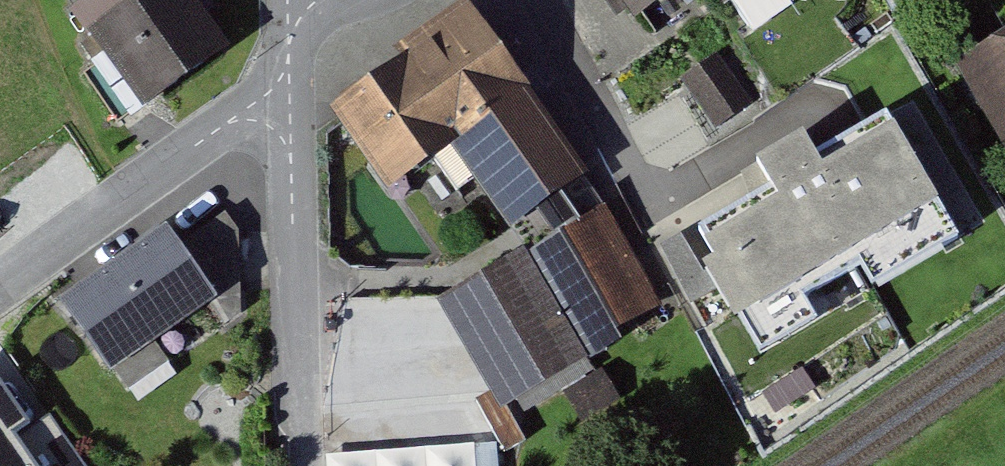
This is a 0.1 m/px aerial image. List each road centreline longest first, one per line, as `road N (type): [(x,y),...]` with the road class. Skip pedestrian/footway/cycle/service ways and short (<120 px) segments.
road 1 (residential): [(302,465),(291,114)]
road 2 (residential): [(0,286),(237,118),(291,114)]

